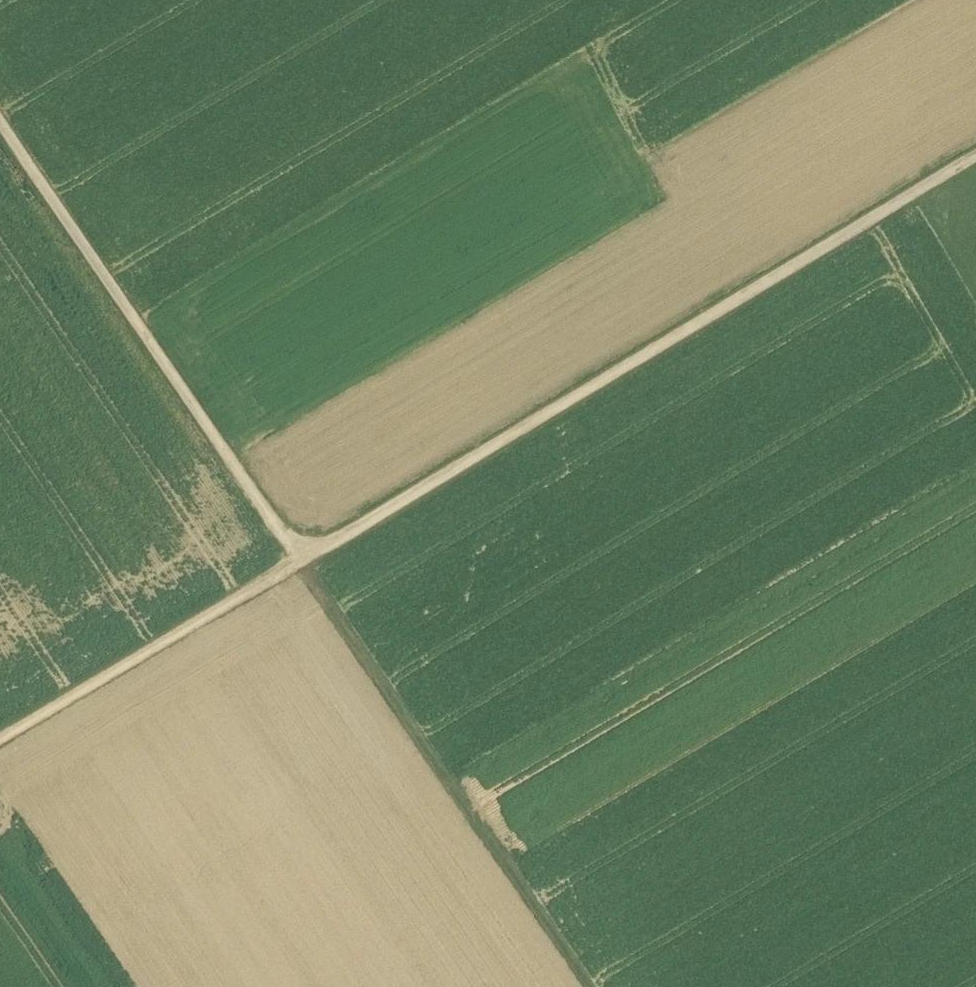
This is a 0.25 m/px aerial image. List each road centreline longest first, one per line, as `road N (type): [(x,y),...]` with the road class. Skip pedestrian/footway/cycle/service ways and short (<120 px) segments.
road 1 (track): [(975,158),(0,745)]
road 2 (track): [(0,116),(591,986)]

